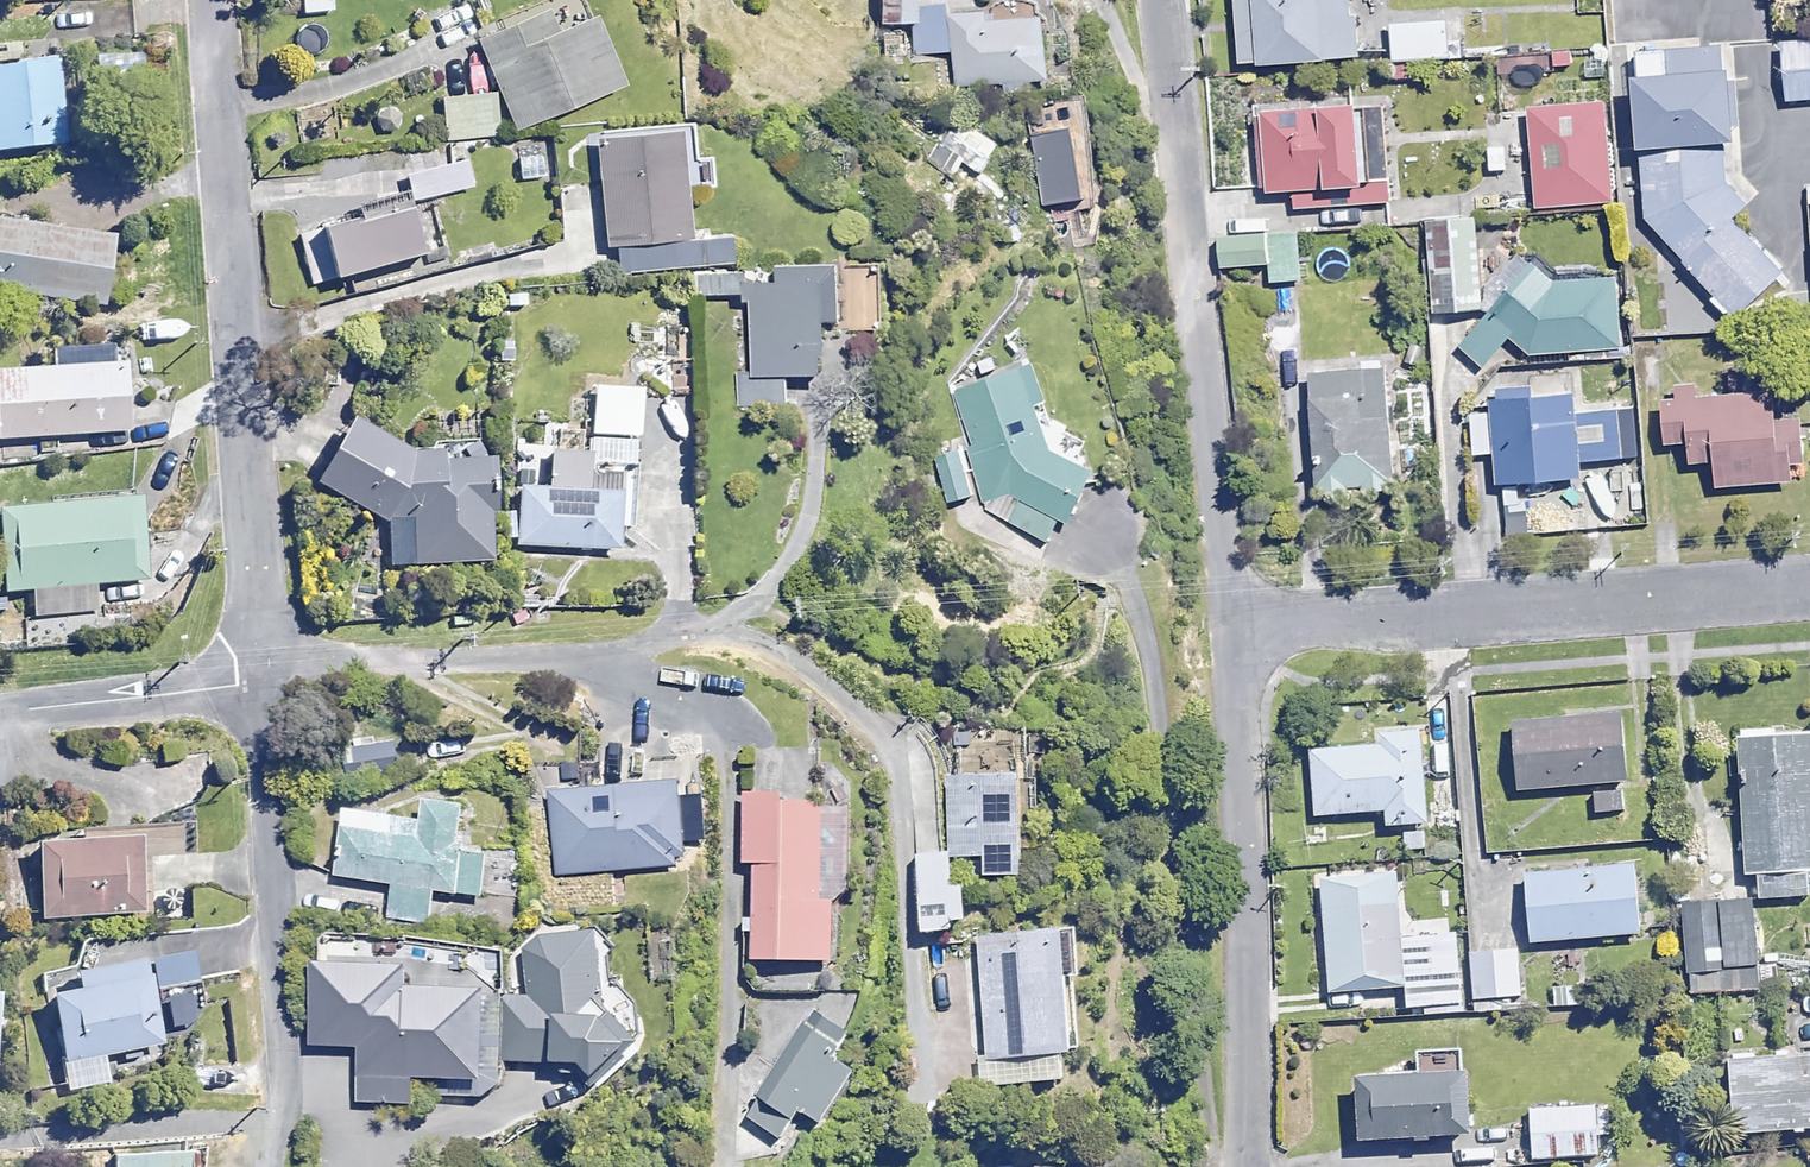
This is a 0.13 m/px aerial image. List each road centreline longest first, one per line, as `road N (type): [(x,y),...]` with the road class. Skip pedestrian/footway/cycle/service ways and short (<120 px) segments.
road 1 (residential): [(209,0),(268,679)]
road 2 (residential): [(1196,640),(1125,0)]
road 3 (residential): [(1196,640),(1809,591)]
road 4 (residential): [(1219,1166),(1196,640)]
road 5 (residential): [(270,1166),(268,679)]
road 6 (residential): [(268,679),(339,665),(554,655)]
road 7 (residential): [(0,712),(268,679)]

